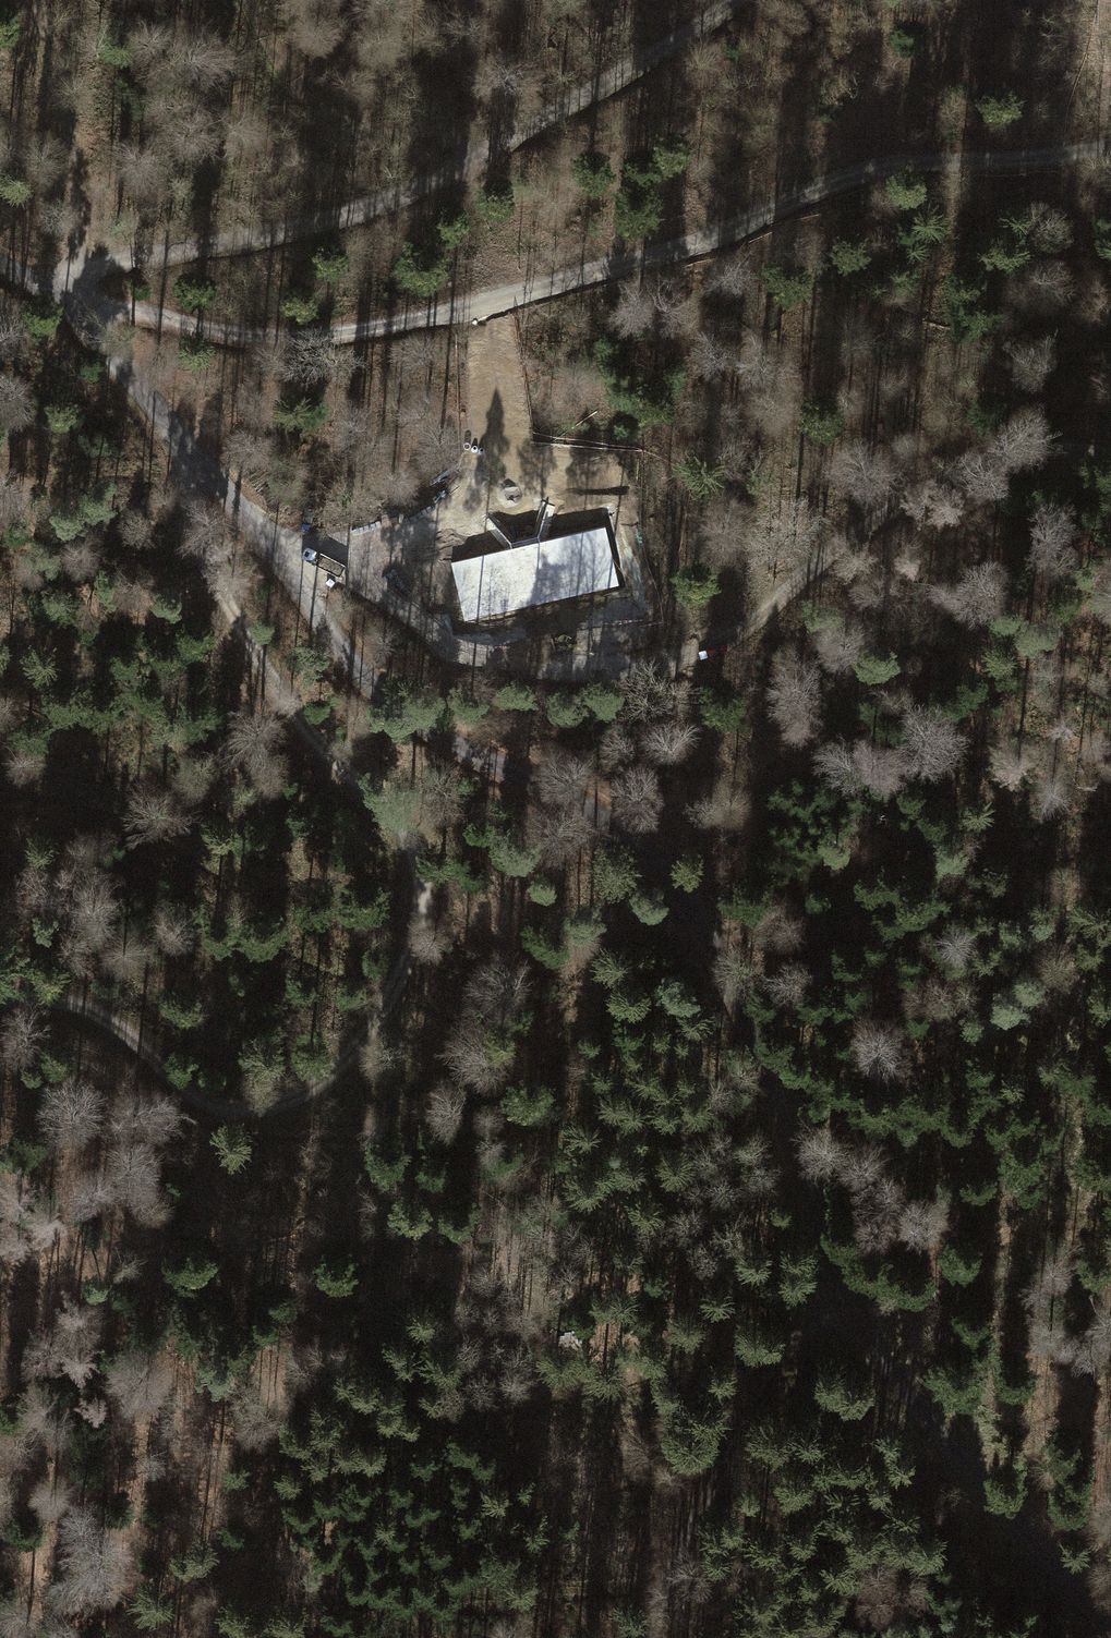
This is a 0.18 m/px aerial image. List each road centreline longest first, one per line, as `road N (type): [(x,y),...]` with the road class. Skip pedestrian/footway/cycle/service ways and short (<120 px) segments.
road 1 (unclassified): [(0,262),(69,300),(282,559),(331,637),(389,700),(490,766),(609,816),(672,877),(719,949),(855,1315),(914,1402),(1110,1632)]
road 2 (track): [(180,438),(192,524),(228,621),(319,743),(415,836),(427,901),(402,971),(366,1037),(318,1083),(268,1108),(203,1101),(85,1013),(37,1000),(0,1002)]
road 3 (track): [(1110,155),(805,197),(493,306),(321,339),(236,334),(69,300)]
road 4 (track): [(1110,455),(1023,458),(898,507),(747,627),(651,667),(555,675),(457,644),(331,570),(282,559)]
road 5 (track): [(104,1637),(127,1607),(245,1540),(298,1483),(594,1381),(855,1315)]
road 6 (track): [(69,300),(93,268),(374,205),(497,147),(735,0)]
road 7 (track): [(828,1248),(790,1348),(729,1462),(652,1637)]
road 8 (track): [(69,300),(76,210),(67,111),(40,0)]
road 9 (track): [(259,0),(272,41),(369,120),(497,147)]
road 10 (track): [(1110,1212),(1031,1217),(855,1315)]
road 11 (track): [(256,876),(75,786),(0,773)]

